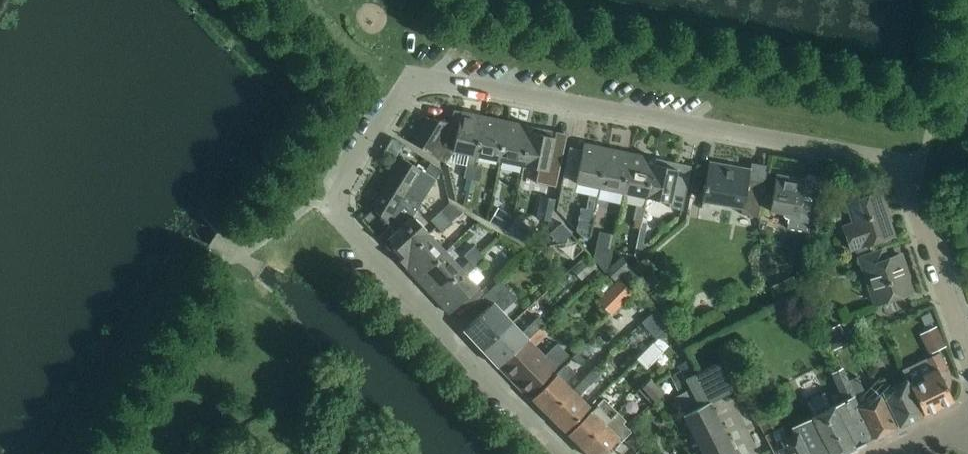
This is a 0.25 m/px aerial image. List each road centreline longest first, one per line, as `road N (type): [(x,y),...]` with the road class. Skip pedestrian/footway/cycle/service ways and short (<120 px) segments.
road 1 (residential): [(967,363),(910,186),(891,162),(410,77)]
road 2 (residential): [(564,453),(335,204),(410,77)]

